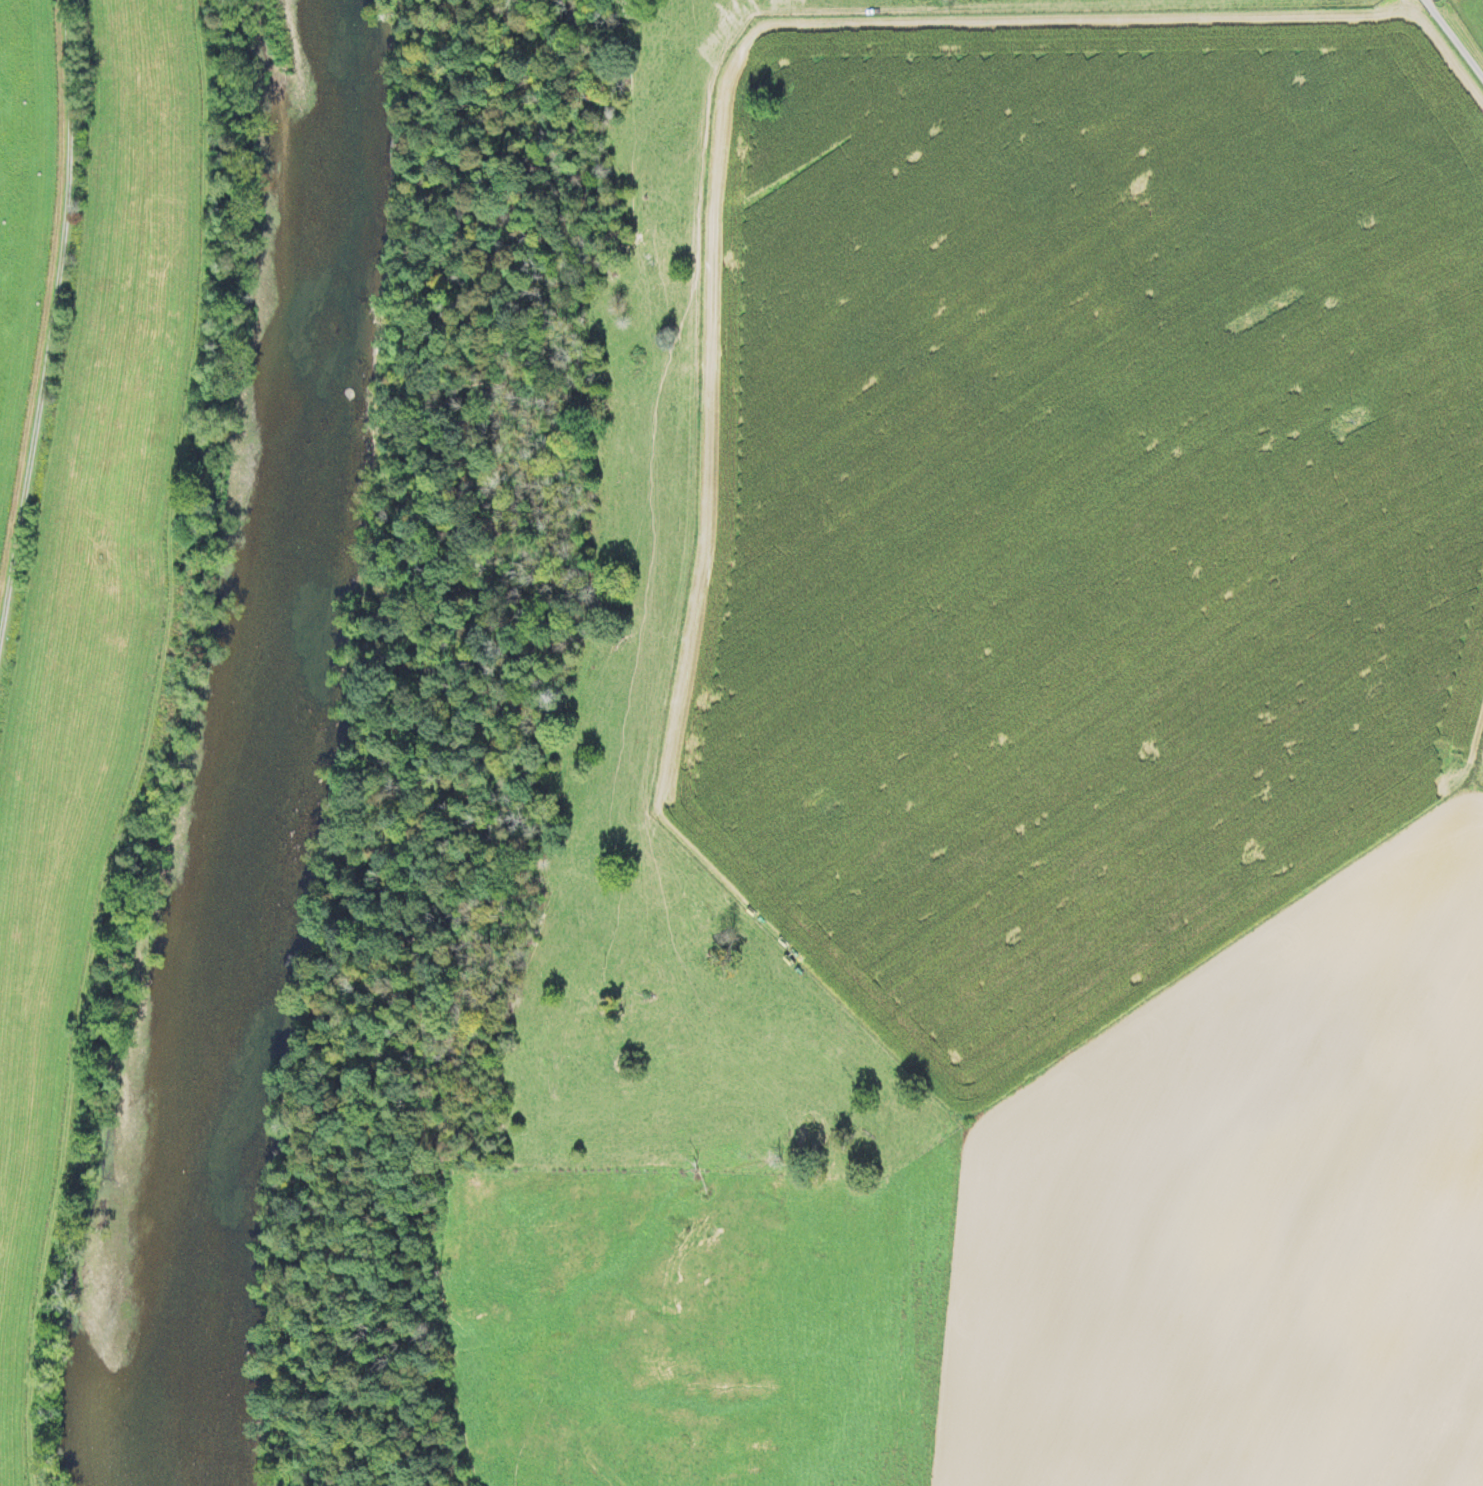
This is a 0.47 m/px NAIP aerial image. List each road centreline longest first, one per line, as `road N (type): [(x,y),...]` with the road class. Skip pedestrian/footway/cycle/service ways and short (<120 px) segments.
road 1 (track): [(593,934),(577,885),(587,788),(636,712),(663,566),(689,247),(679,73),(659,0)]

